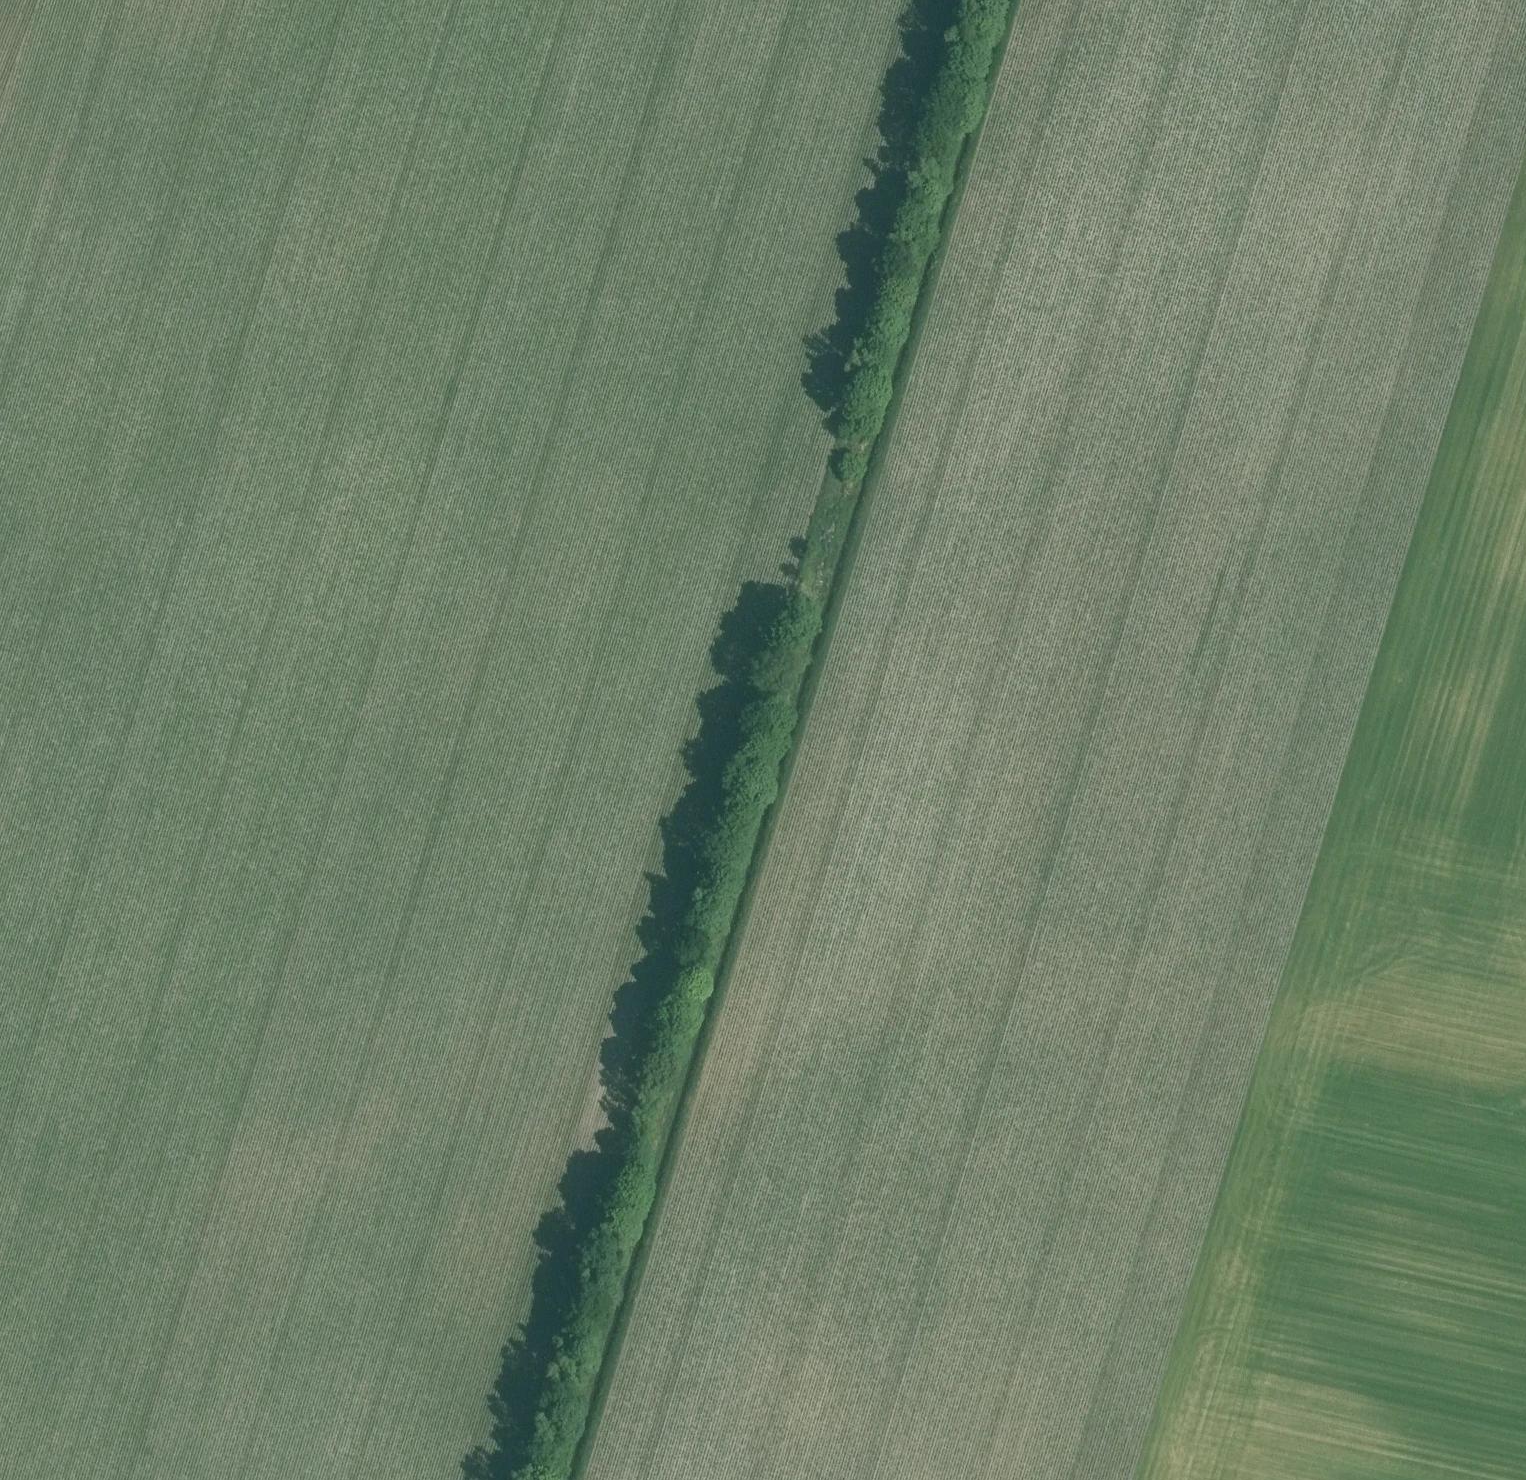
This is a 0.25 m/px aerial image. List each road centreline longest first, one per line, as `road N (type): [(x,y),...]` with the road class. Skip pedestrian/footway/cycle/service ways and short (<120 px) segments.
road 1 (track): [(551,1479),(986,0)]

